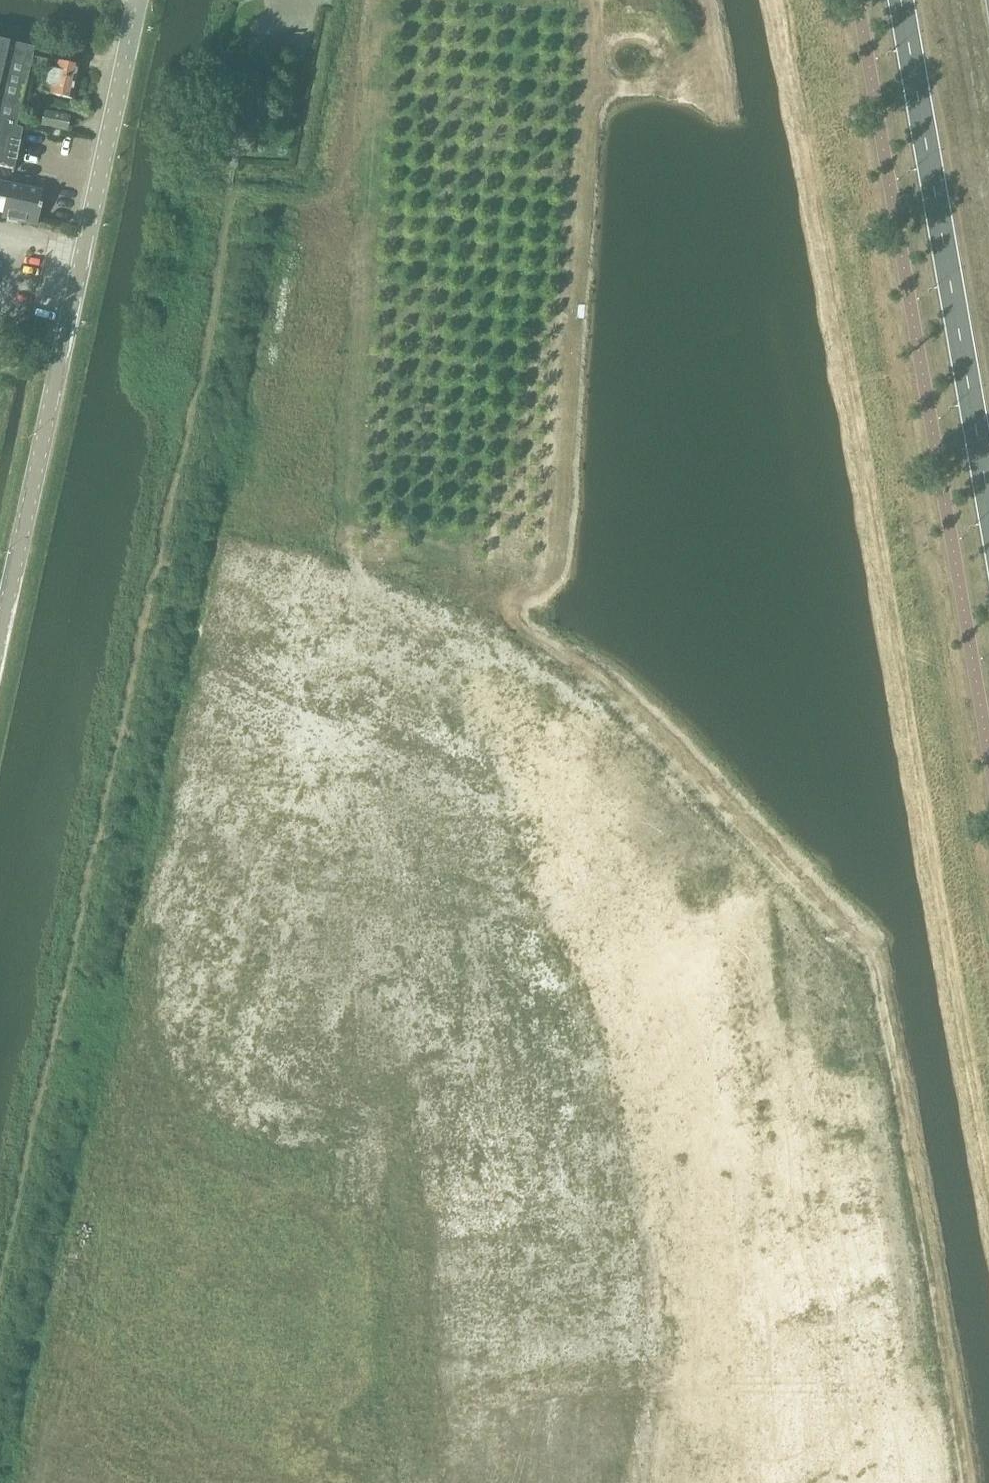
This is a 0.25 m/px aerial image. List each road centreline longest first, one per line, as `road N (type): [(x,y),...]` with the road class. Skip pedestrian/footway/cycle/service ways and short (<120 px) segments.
road 1 (tertiary): [(0,638),(139,0)]
road 2 (primary): [(904,0),(988,494)]
road 3 (track): [(334,222),(368,0)]

